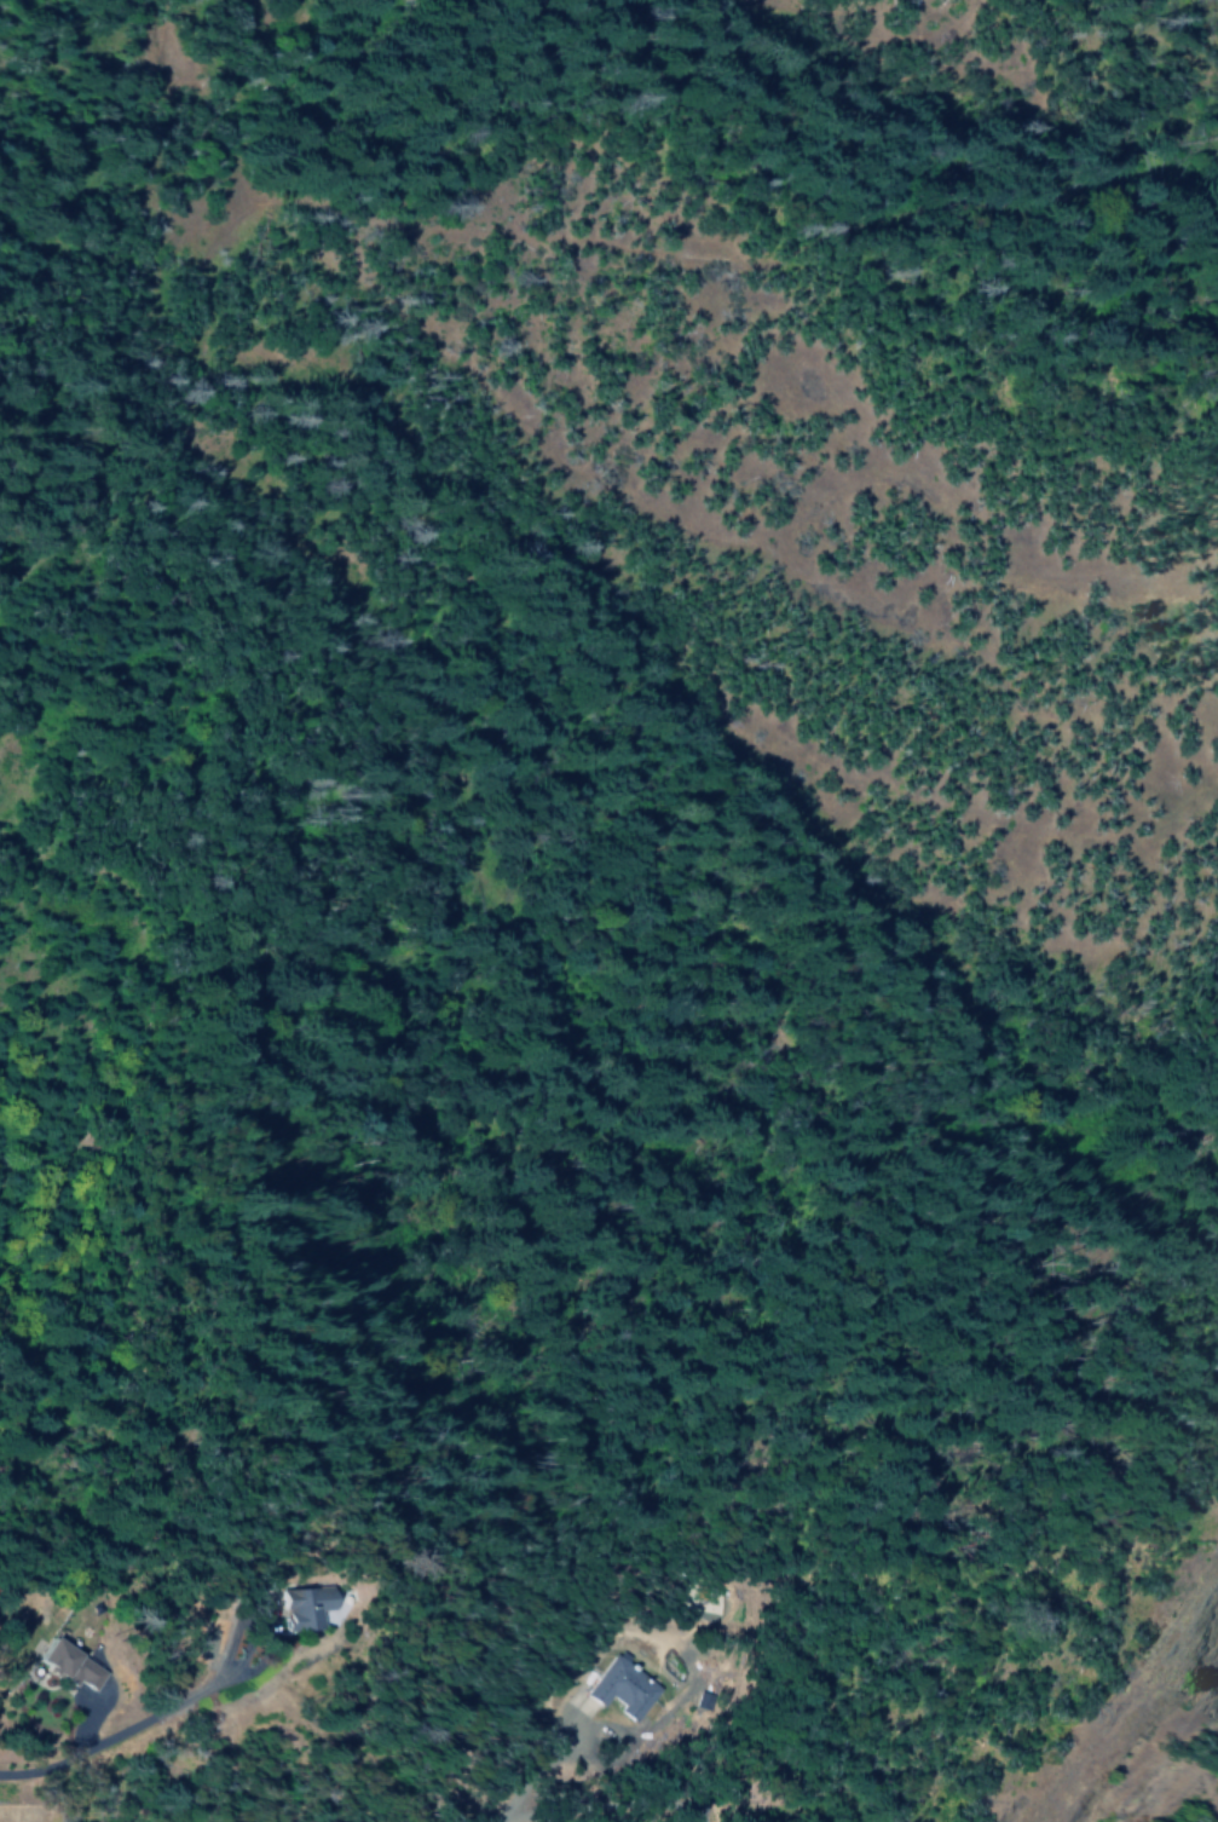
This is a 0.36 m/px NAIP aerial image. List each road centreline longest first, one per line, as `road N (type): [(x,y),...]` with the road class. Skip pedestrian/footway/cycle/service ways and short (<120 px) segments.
road 1 (residential): [(0,1775),(56,1764),(250,1673),(264,1649),(259,1627)]
road 2 (residential): [(553,1758),(599,1769),(616,1763),(622,1741),(594,1729),(576,1731),(553,1758)]

